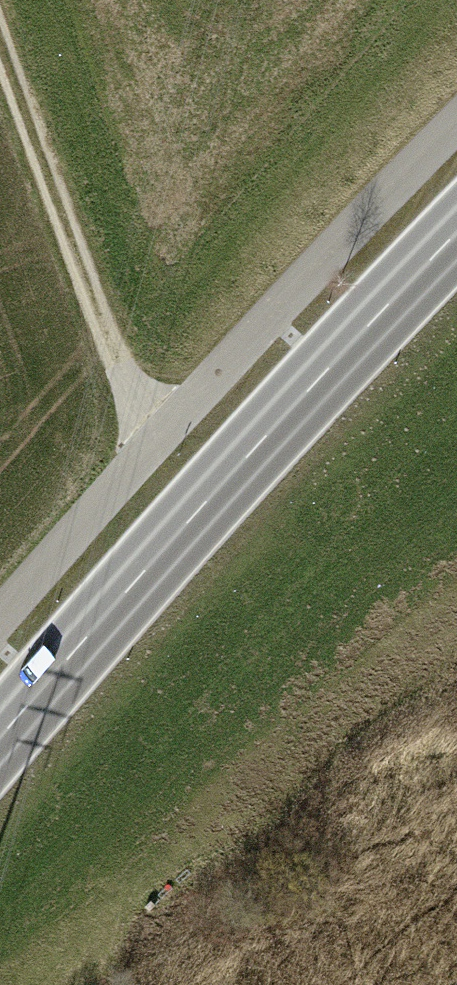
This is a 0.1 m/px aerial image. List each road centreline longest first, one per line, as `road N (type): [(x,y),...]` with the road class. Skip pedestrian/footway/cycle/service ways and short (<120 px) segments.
road 1 (track): [(0,622),(456,112)]
road 2 (secondary): [(456,232),(198,502),(0,739)]
road 3 (track): [(0,50),(151,446)]

